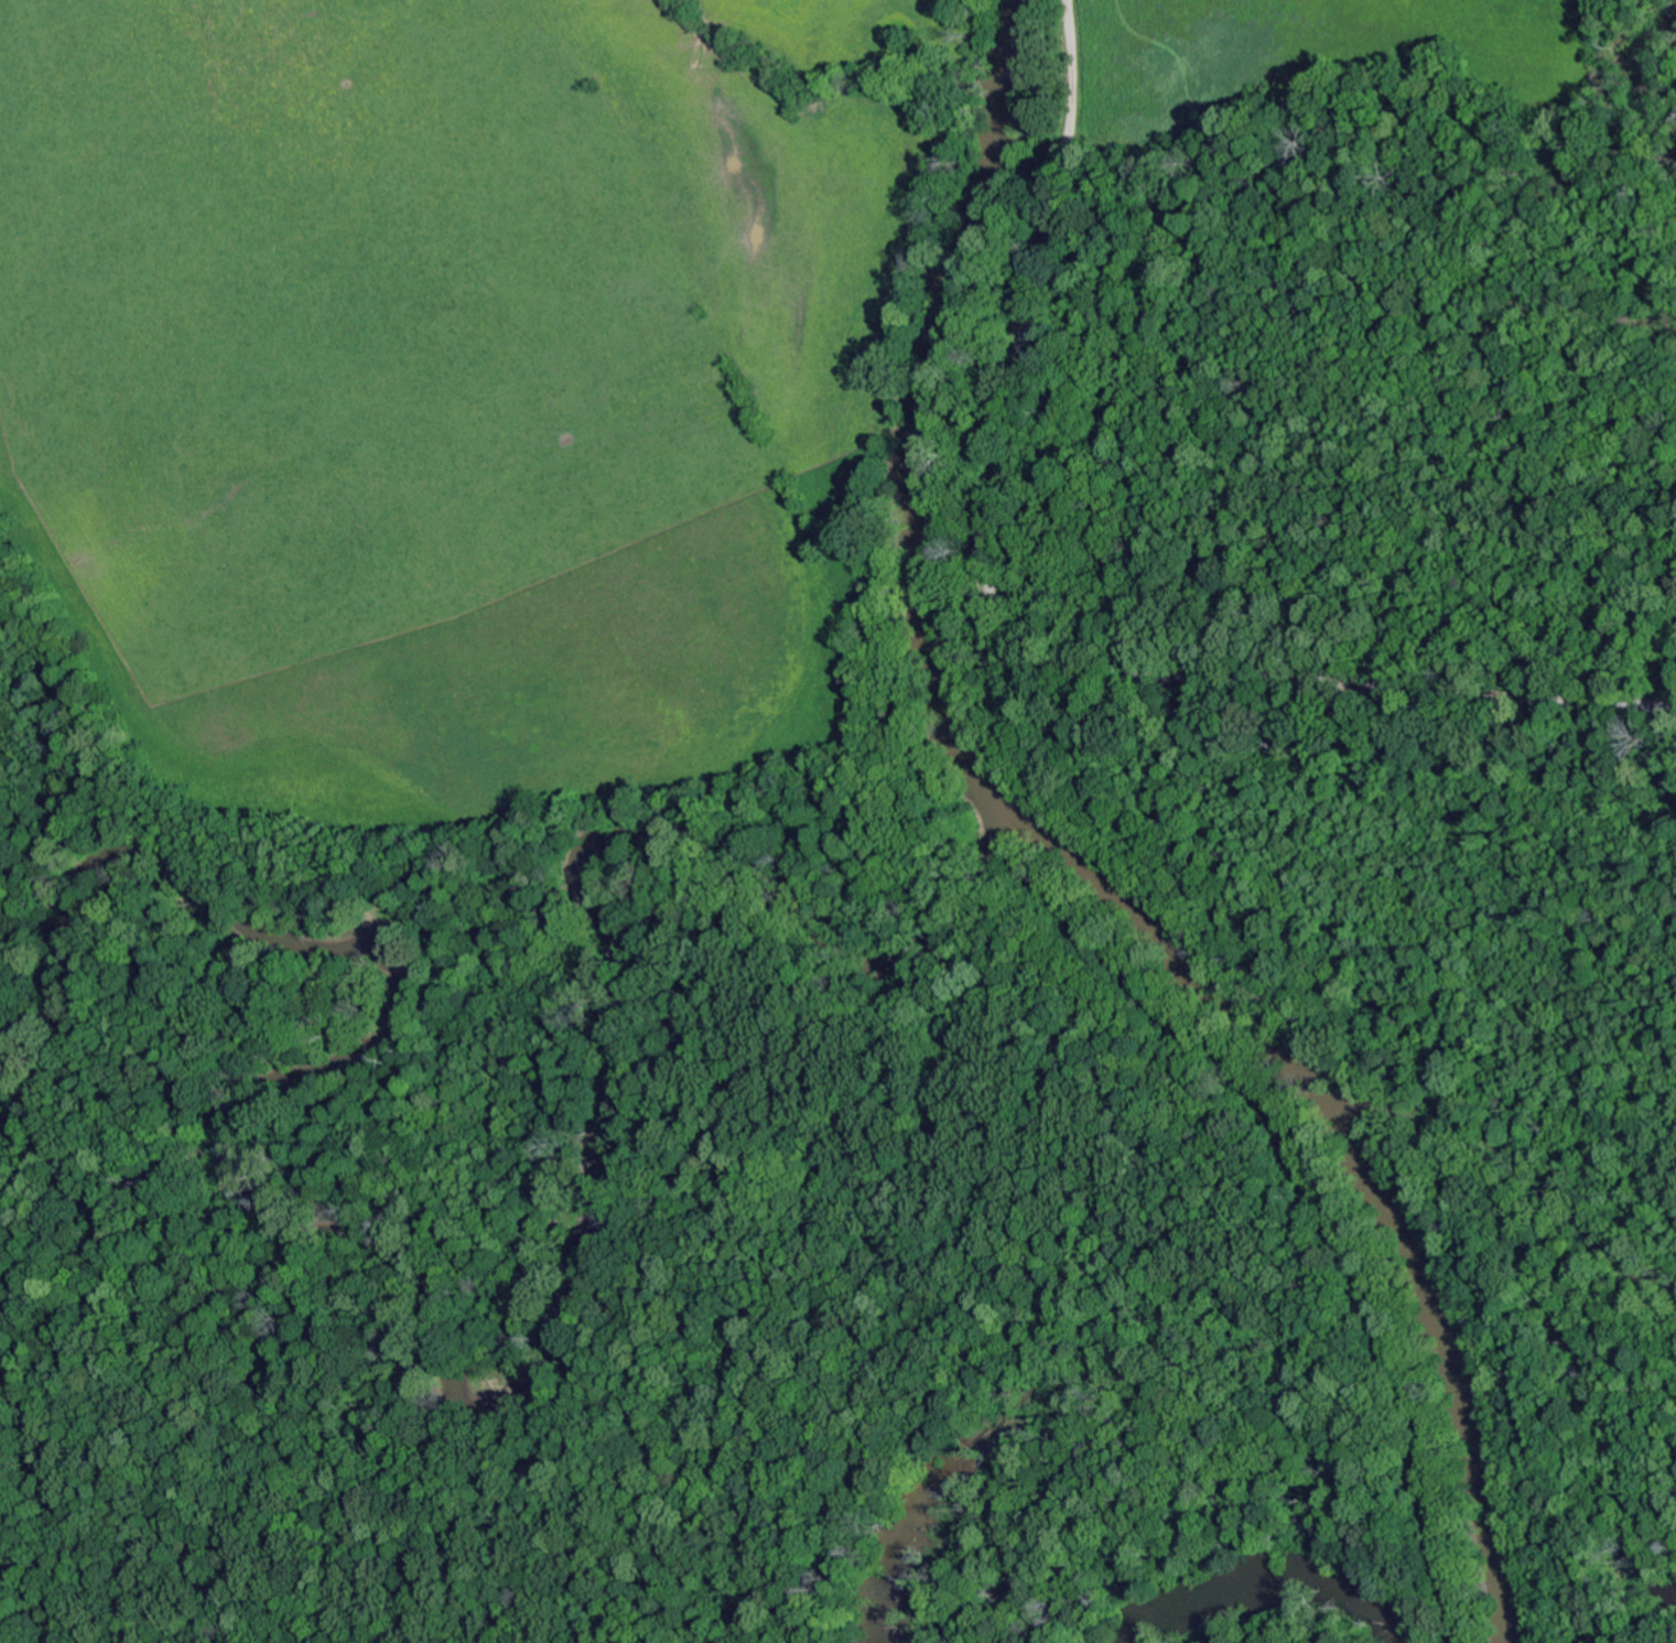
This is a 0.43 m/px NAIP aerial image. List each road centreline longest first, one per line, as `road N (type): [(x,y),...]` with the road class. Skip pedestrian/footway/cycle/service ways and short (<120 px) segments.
road 1 (residential): [(1675,713),(1301,680),(1100,673),(1046,660),(1010,631),(983,573),(985,500),(1068,142),(1068,0)]

